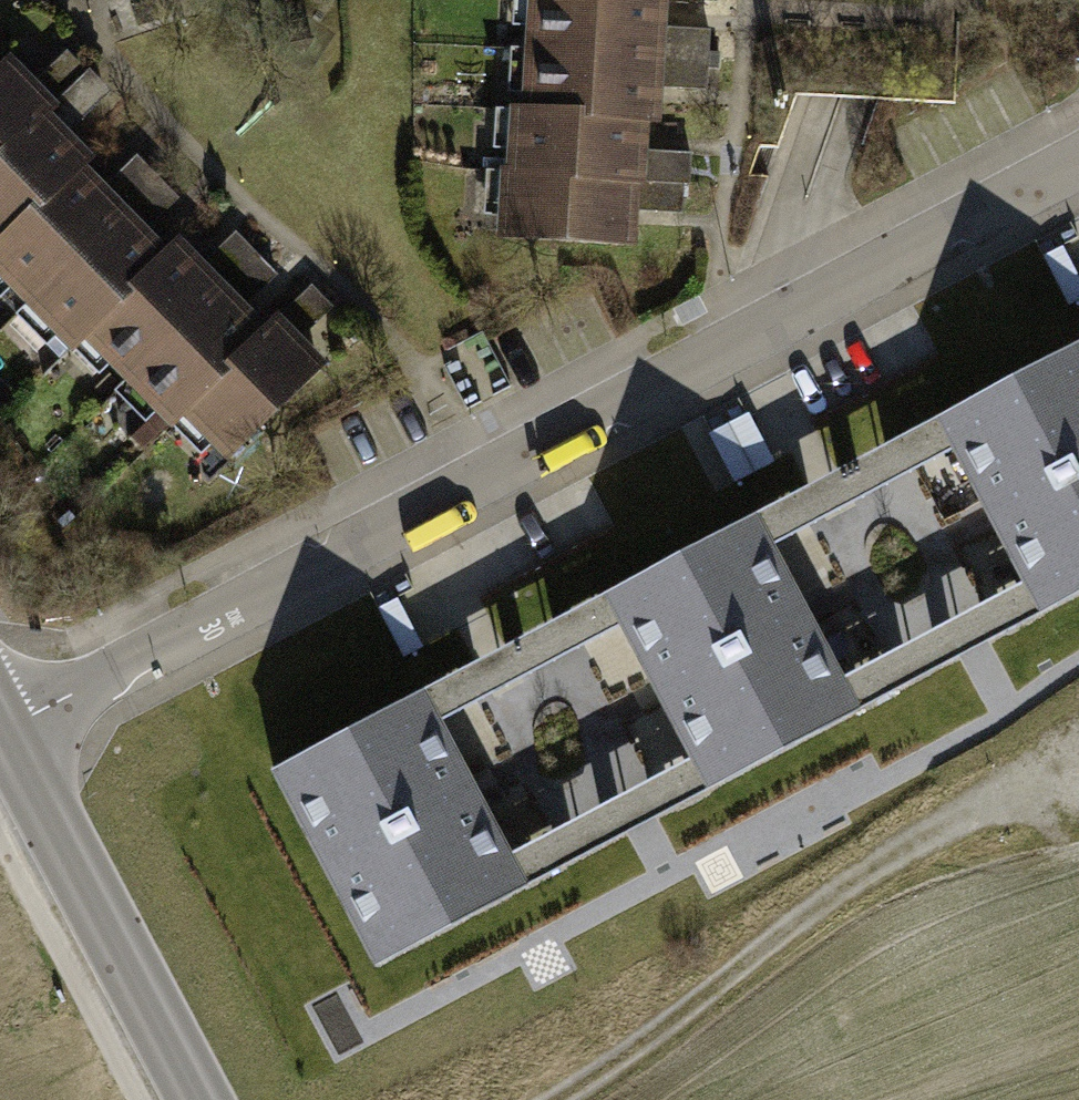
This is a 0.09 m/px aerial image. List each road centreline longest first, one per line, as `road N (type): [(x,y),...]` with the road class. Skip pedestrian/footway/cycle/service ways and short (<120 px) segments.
road 1 (residential): [(1,728),(477,485),(1078,157)]
road 2 (track): [(564,1099),(808,913),(1065,752)]
road 3 (tertiary): [(1,728),(201,1099)]

